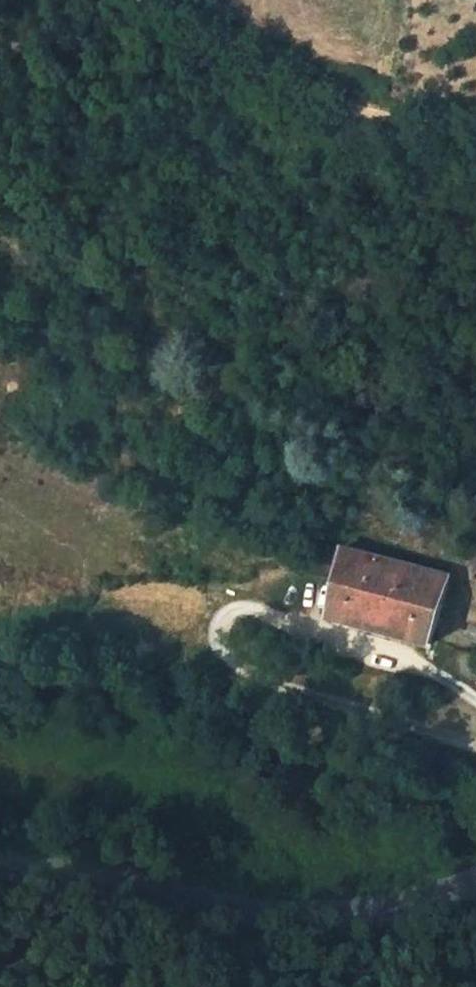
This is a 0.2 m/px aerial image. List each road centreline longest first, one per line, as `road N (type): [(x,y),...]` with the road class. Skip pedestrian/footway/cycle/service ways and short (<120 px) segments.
road 1 (tertiary): [(475,878),(222,933),(0,909)]

